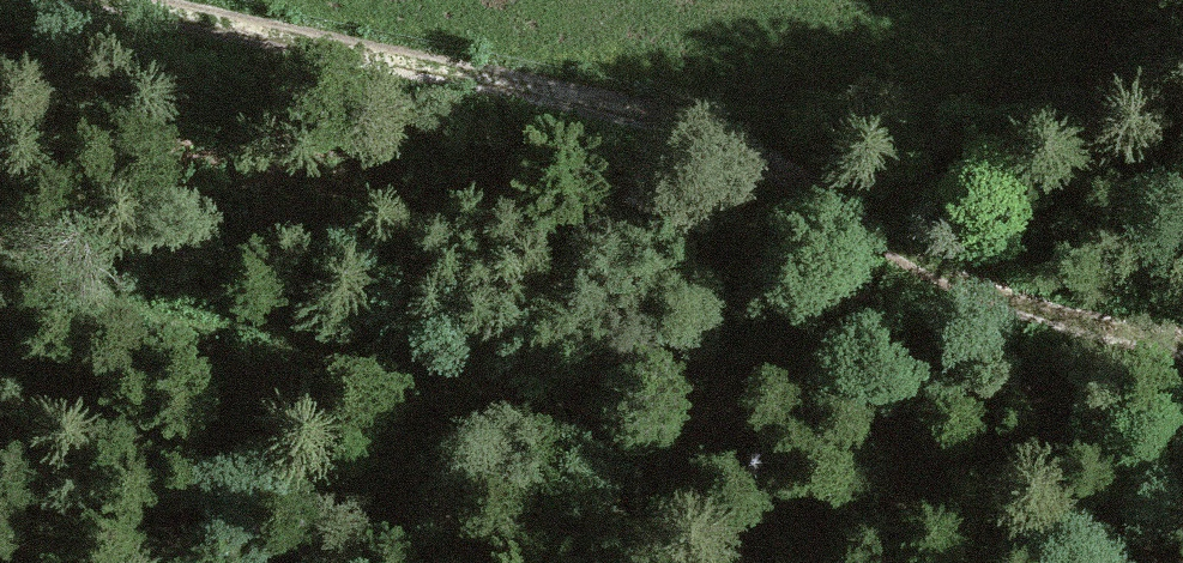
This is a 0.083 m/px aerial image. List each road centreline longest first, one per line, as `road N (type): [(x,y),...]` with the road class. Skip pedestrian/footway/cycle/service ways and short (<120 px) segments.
road 1 (track): [(1182,344),(914,258),(662,106),(195,0)]
road 2 (track): [(0,221),(98,274),(286,310),(464,358),(605,432),(763,562)]

